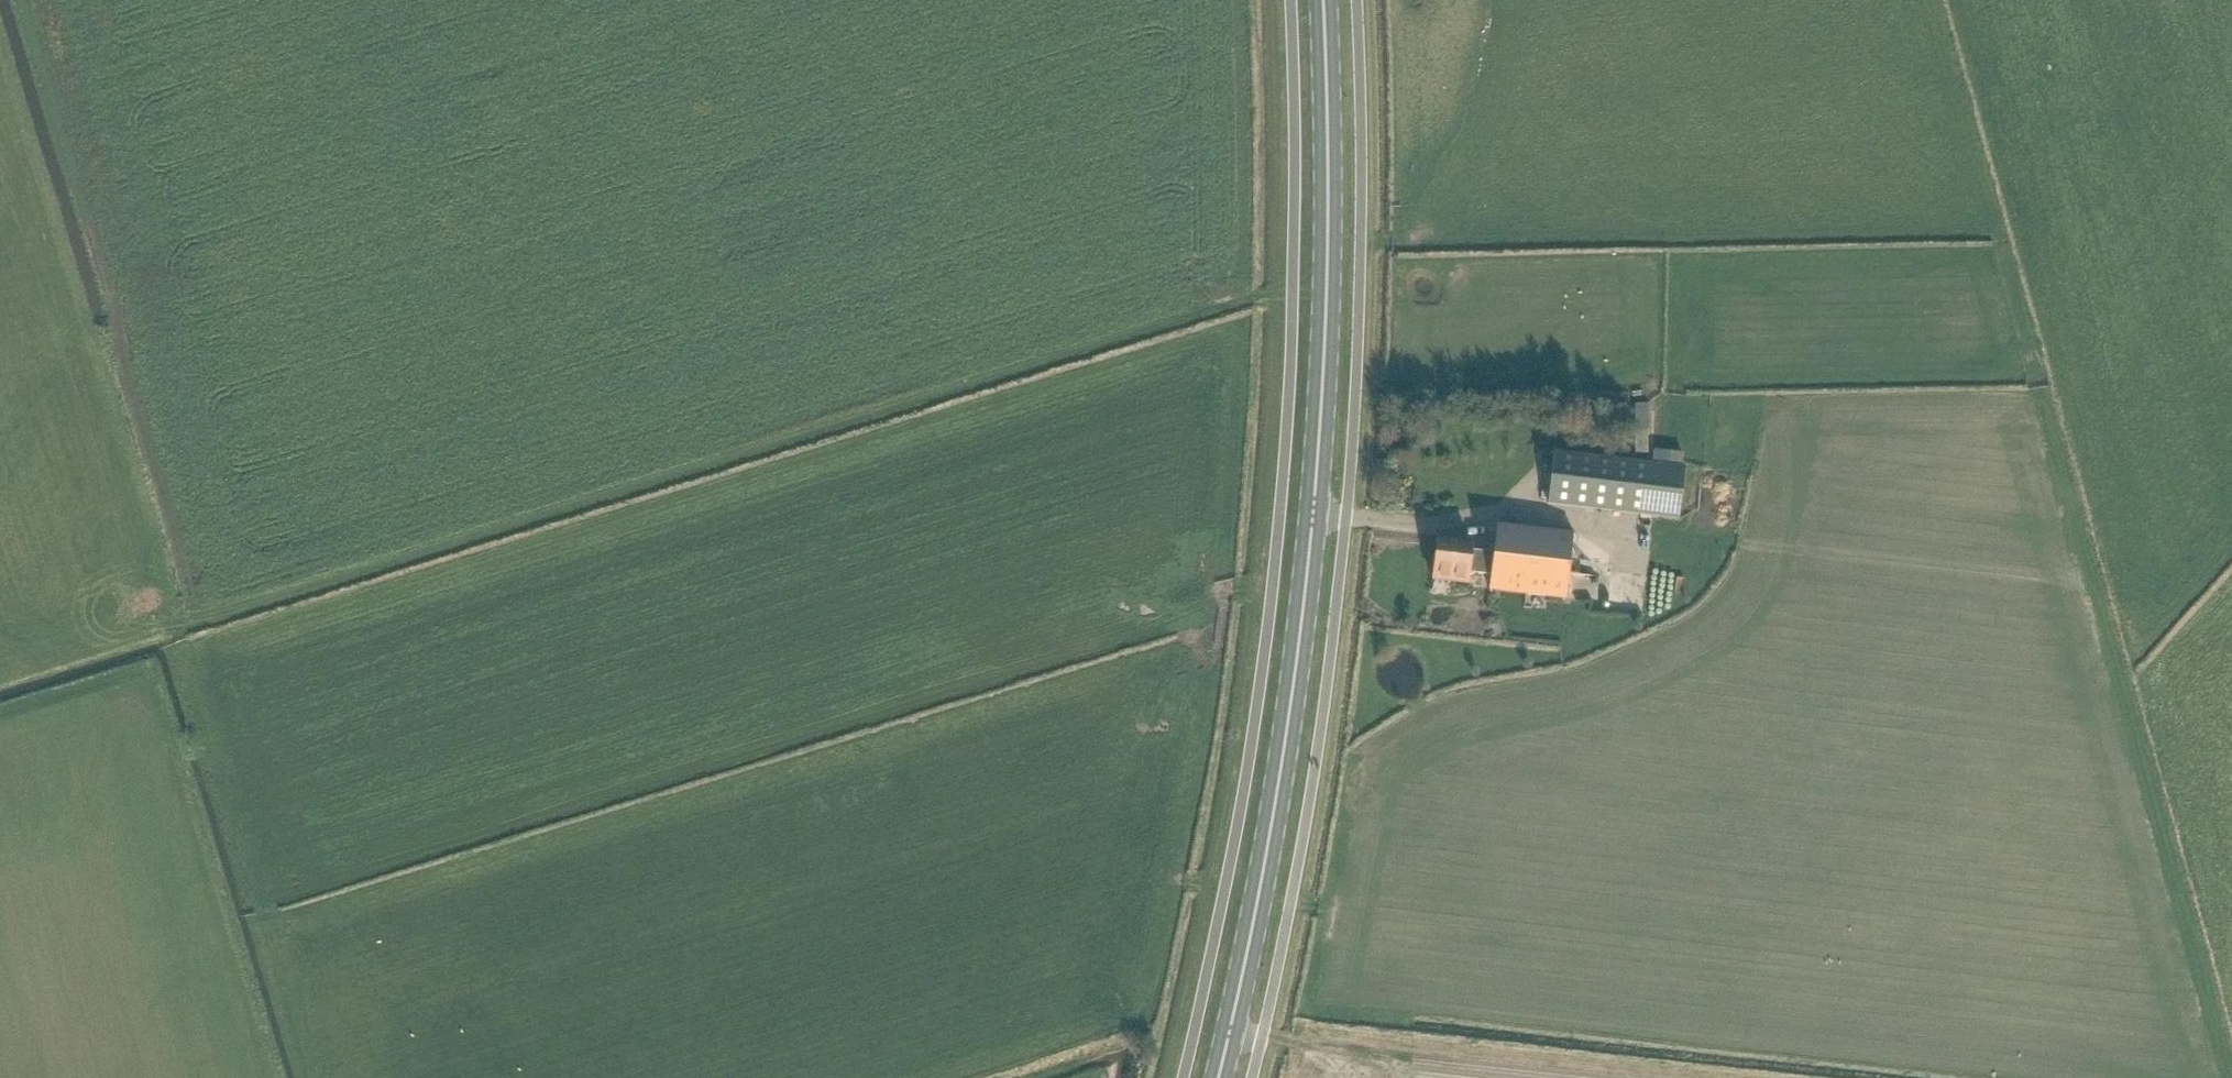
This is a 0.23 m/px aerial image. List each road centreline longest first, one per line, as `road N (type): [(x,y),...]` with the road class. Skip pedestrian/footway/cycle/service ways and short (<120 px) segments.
road 1 (secondary): [(1220,1077),(1291,723),(1324,402),(1323,0)]

